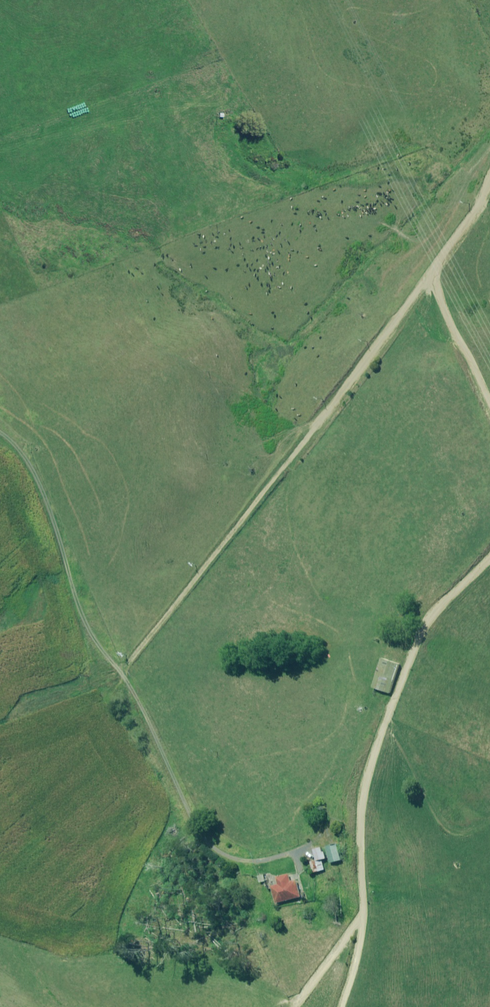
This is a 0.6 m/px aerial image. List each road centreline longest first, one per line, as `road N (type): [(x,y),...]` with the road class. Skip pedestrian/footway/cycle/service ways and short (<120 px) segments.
road 1 (track): [(121,671),(398,320),(473,217),(489,179)]
road 2 (track): [(339,1006),(363,925),(360,828),(374,747),(431,616),(489,556)]
road 3 (track): [(489,399),(430,276)]

